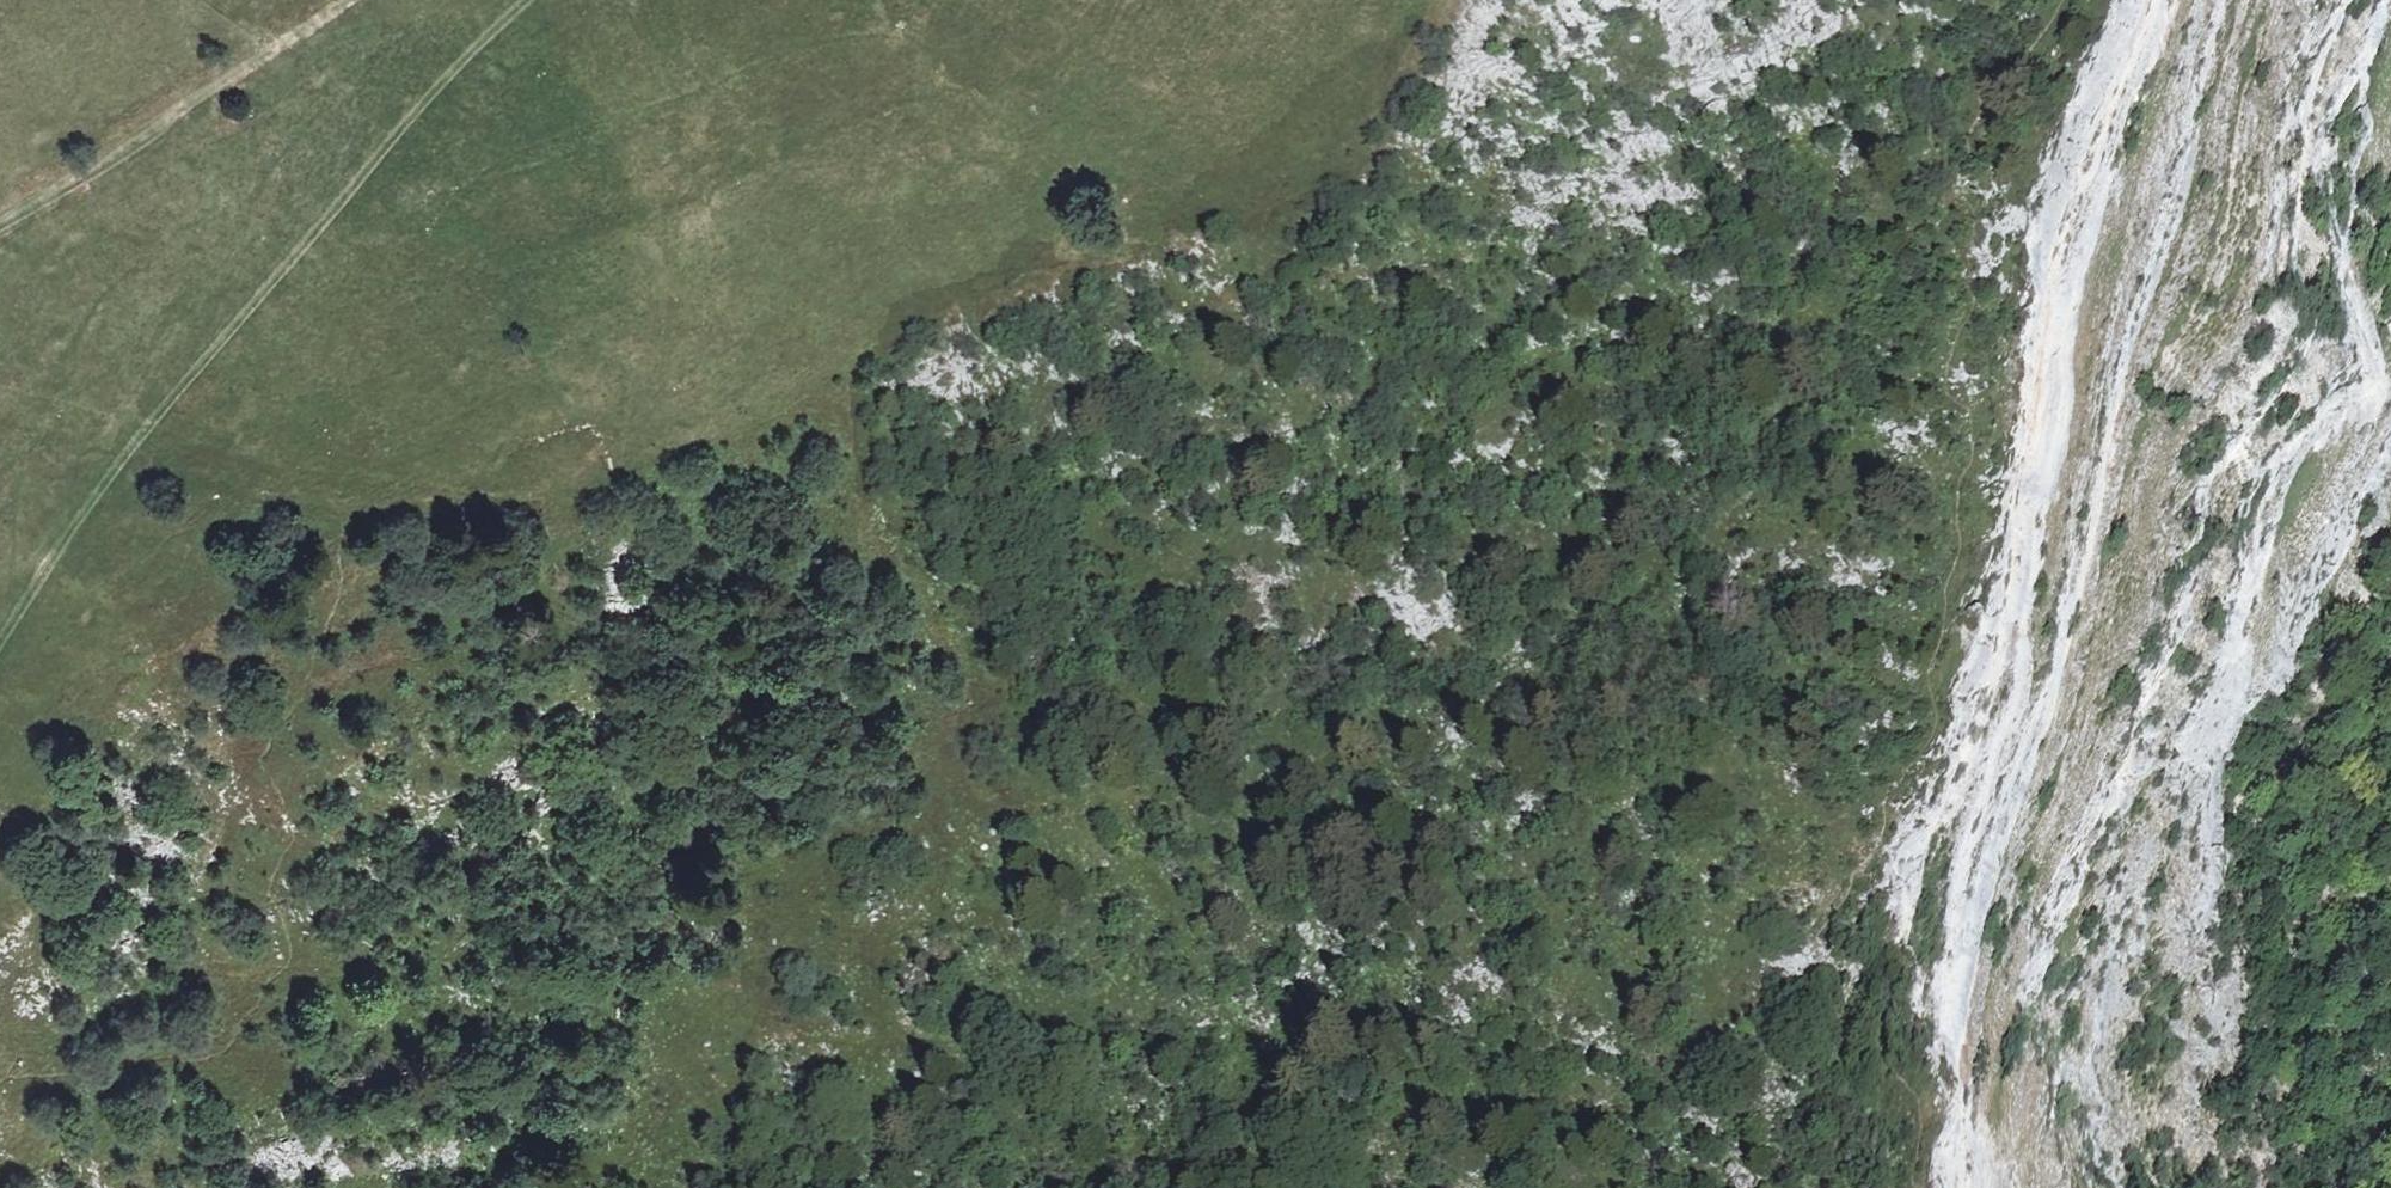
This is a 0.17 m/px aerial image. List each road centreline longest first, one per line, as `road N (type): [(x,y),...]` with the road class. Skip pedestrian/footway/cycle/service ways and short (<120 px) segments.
road 1 (track): [(345,0),(125,164),(0,238)]

